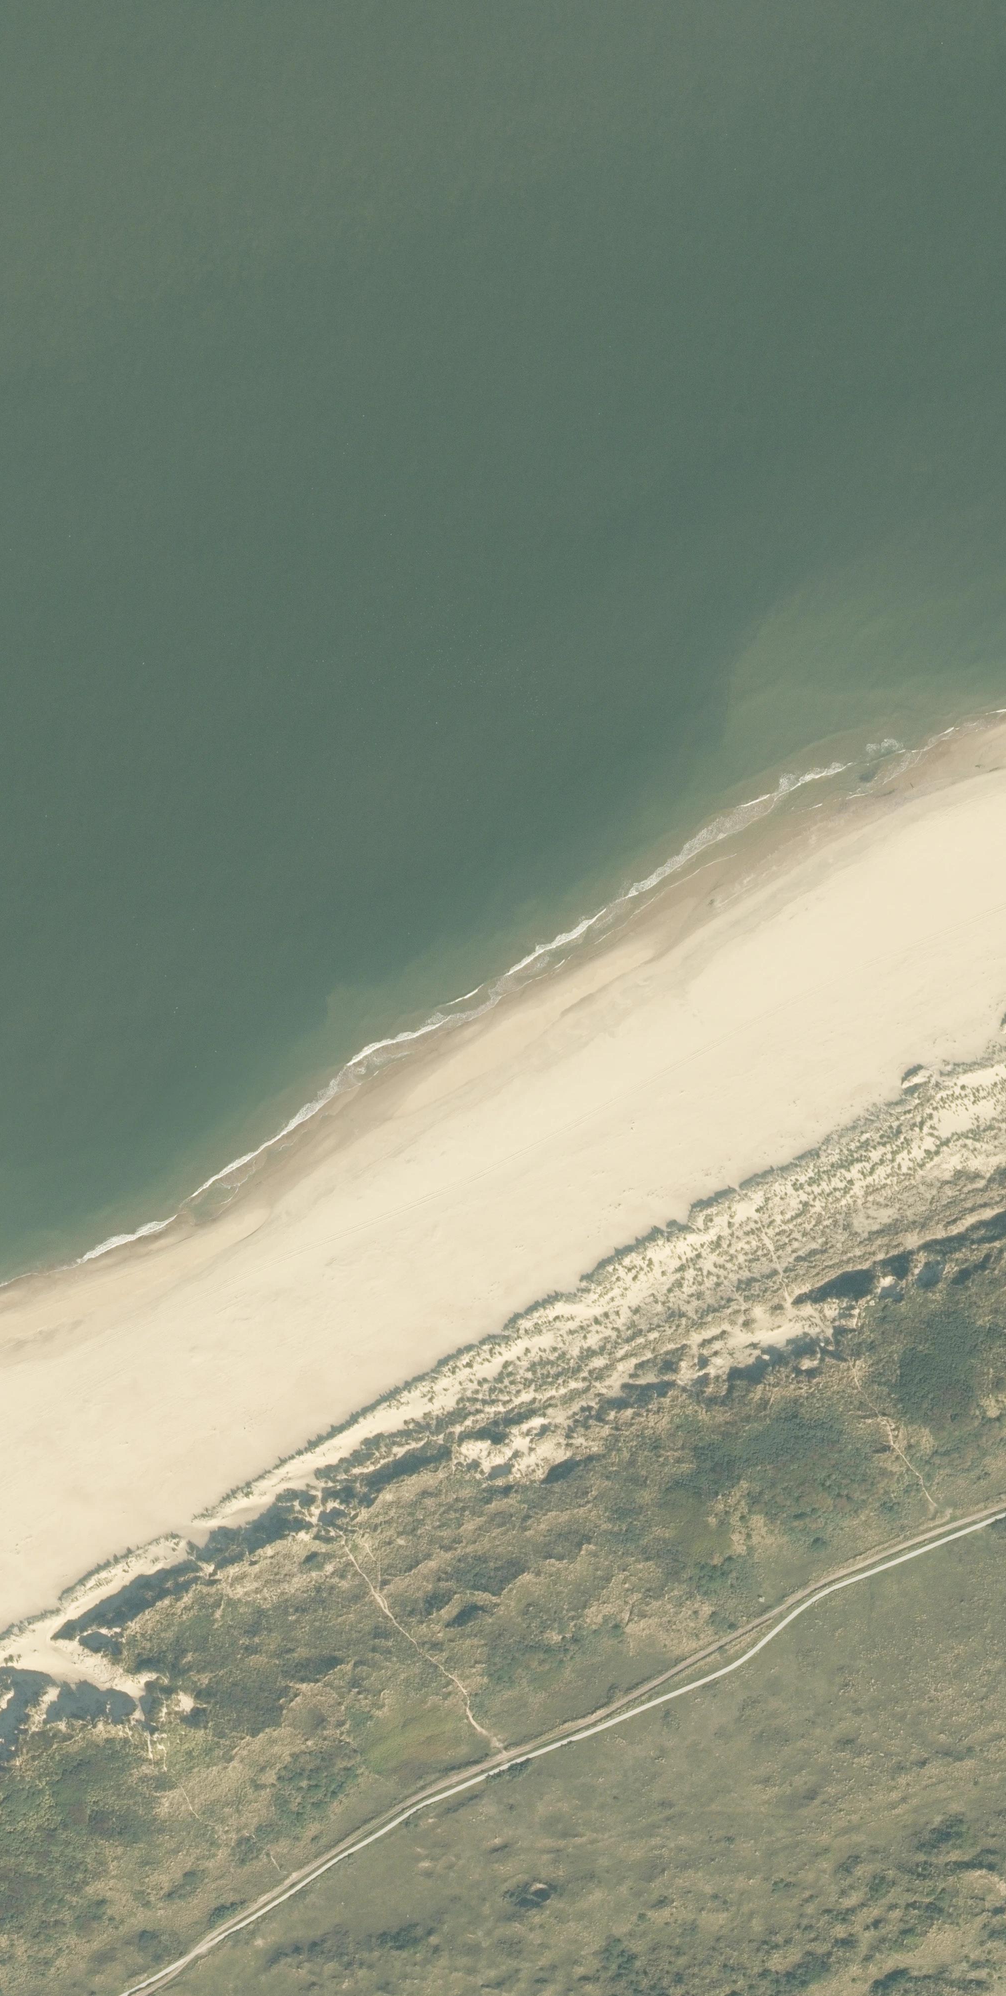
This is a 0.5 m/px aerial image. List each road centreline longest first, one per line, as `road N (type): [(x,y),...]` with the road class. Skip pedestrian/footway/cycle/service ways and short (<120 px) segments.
road 1 (track): [(1005,1505),(839,1574),(604,1715),(408,1803),(211,1934),(187,1966),(141,1995)]

